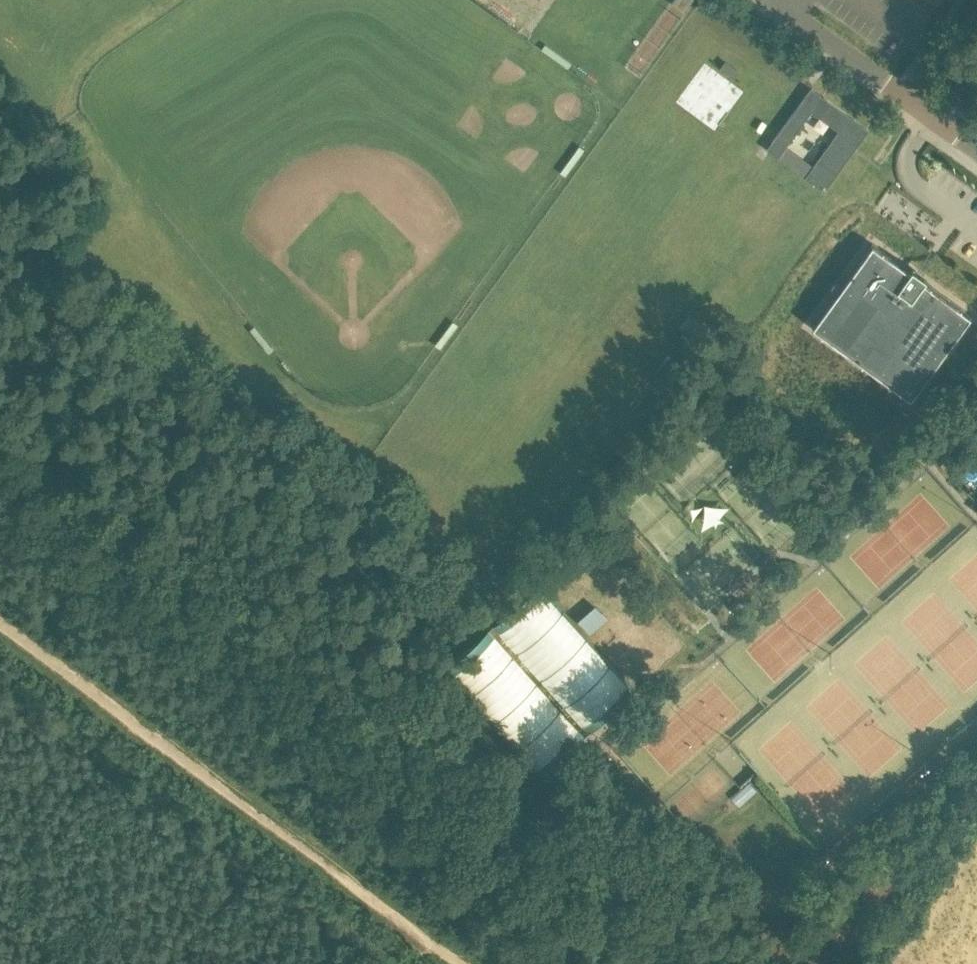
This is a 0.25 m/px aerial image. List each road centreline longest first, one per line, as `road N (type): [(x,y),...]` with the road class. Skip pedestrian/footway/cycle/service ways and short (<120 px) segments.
road 1 (track): [(464,963),(0,623)]
road 2 (residential): [(772,0),(976,150)]

